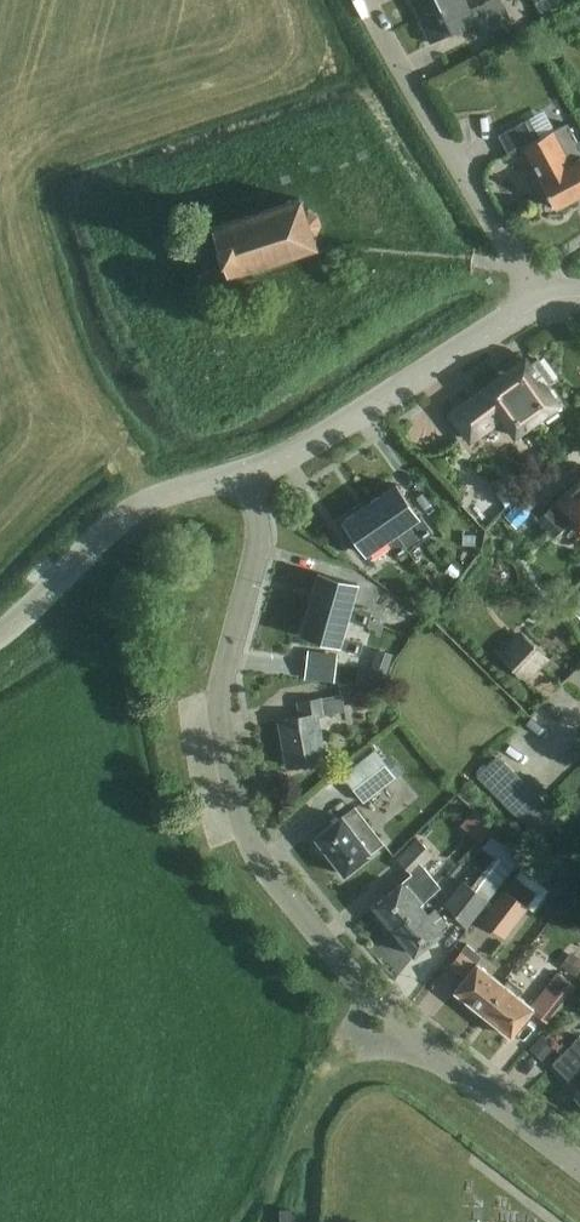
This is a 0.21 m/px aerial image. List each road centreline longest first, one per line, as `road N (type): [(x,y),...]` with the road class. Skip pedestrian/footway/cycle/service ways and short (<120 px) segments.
road 1 (residential): [(579,1162),(410,1038),(365,995),(258,855),(234,790),(222,700),(258,548),(248,475)]
road 2 (residential): [(539,302),(366,0)]
road 3 (tertiary): [(248,475),(539,302)]
road 4 (tertiary): [(0,633),(107,533),(170,496),(248,475)]

